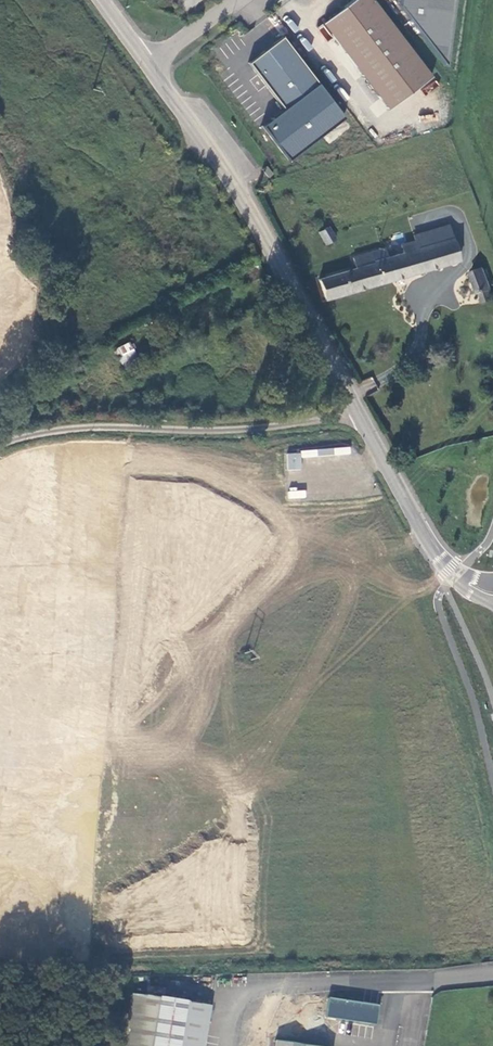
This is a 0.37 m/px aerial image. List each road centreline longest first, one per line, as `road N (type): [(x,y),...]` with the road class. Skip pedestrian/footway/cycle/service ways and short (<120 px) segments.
road 1 (unclassified): [(149,64),(240,196),(357,413)]
road 2 (residential): [(357,413),(217,430),(89,427),(0,444)]
road 3 (unclassified): [(357,413),(439,561)]

